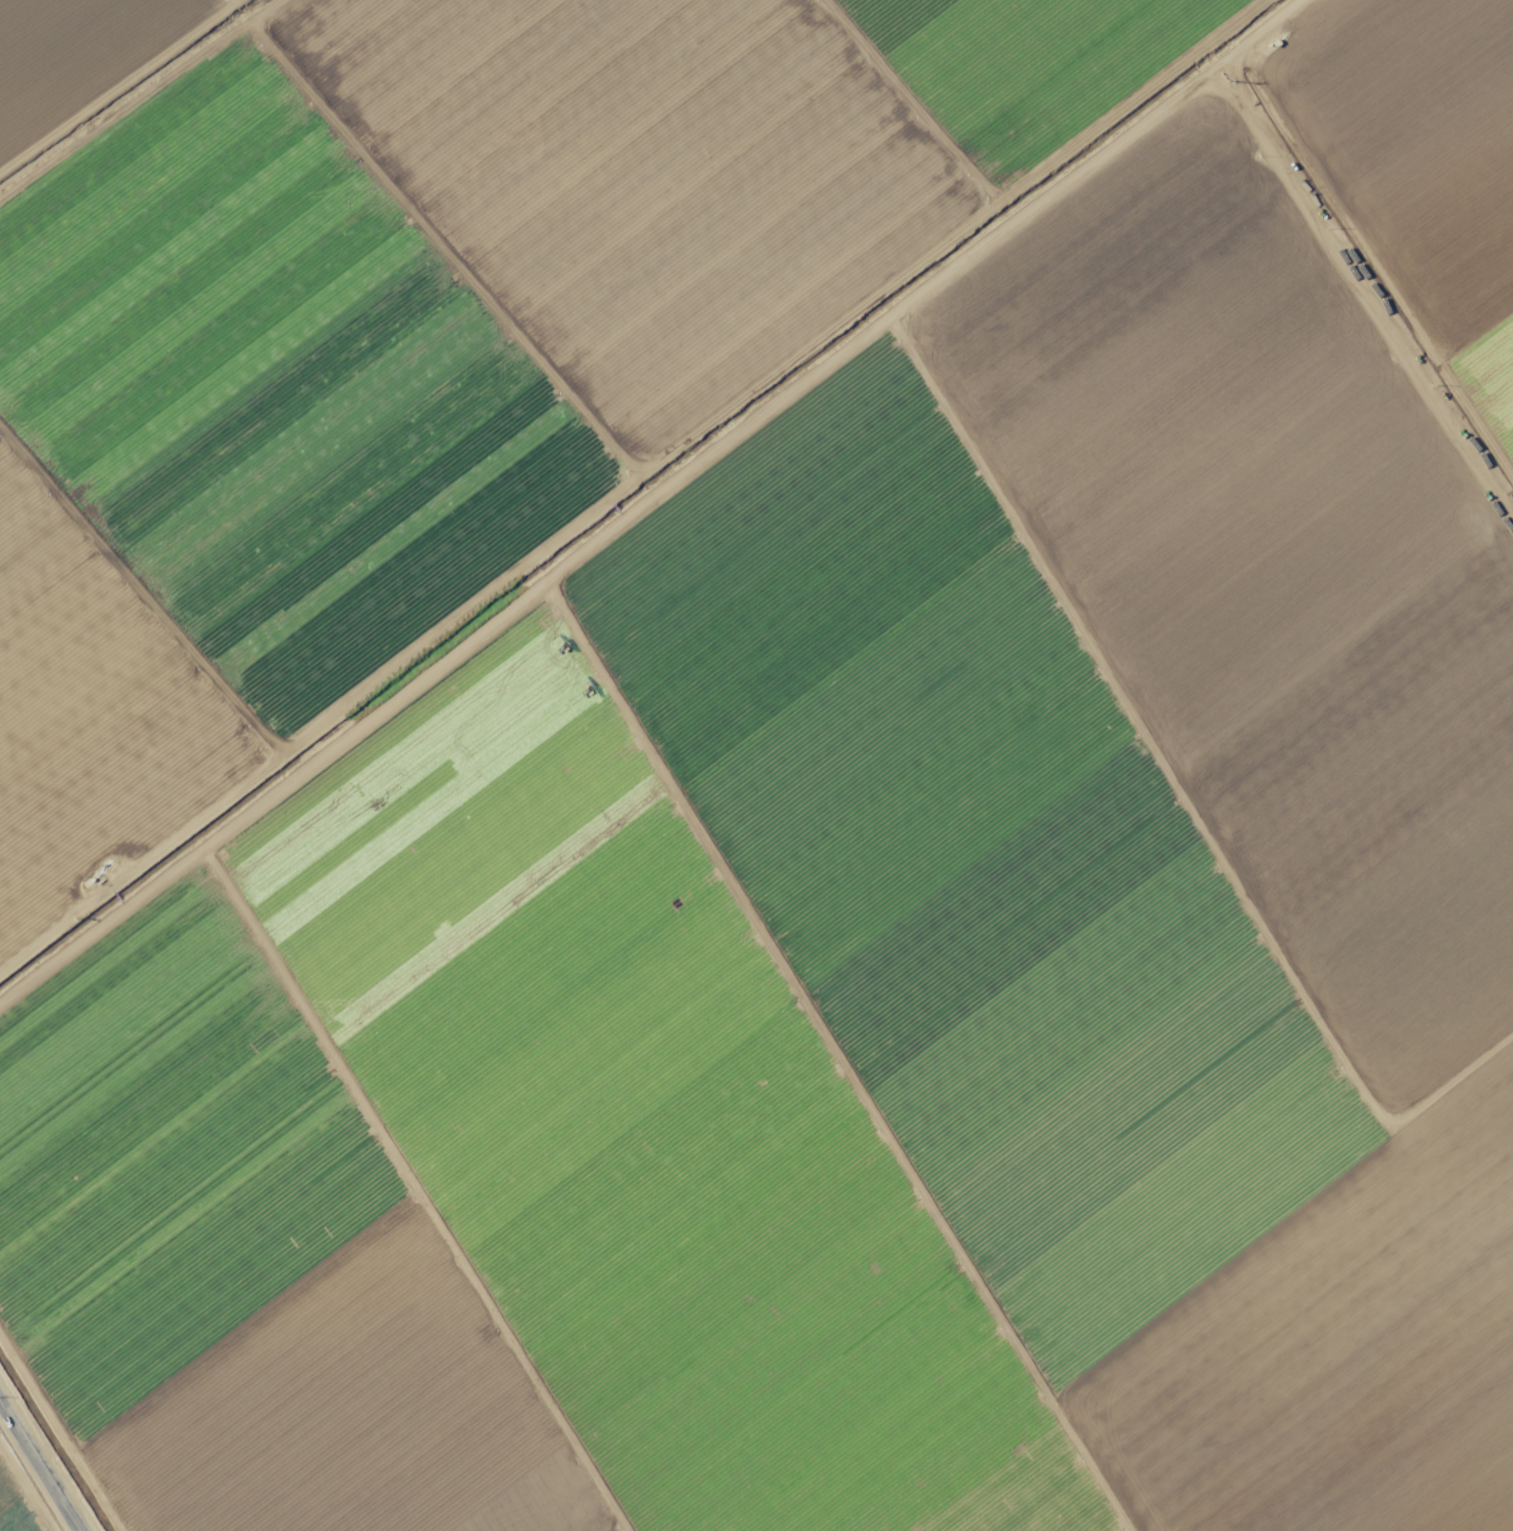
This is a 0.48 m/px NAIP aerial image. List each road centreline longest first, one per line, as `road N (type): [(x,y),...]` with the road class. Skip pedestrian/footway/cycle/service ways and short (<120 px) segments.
road 1 (residential): [(0,990),(1071,179),(1278,0)]
road 2 (track): [(1512,493),(1437,412),(1214,58)]
road 3 (tertiary): [(77,1530),(0,1405)]

